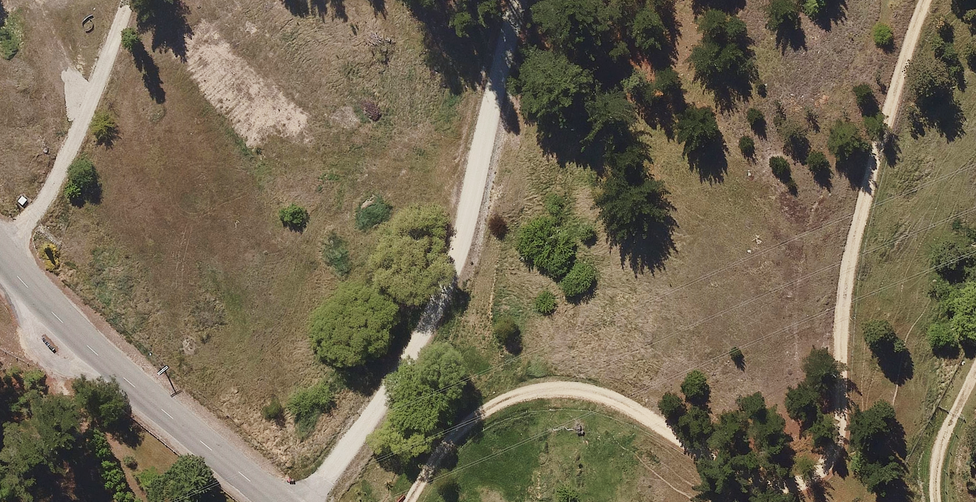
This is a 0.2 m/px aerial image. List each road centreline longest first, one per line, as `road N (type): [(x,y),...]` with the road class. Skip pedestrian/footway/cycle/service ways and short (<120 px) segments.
road 1 (track): [(402,501),(451,422),(523,391),(608,396),(749,482),(808,486),(839,461),(819,374),(837,259),(897,35),(914,0)]
road 2 (track): [(310,501),(418,356),(439,308),(524,0)]
road 3 (unclassified): [(275,501),(120,374),(0,256)]
road 4 (track): [(942,501),(945,435),(975,371)]

